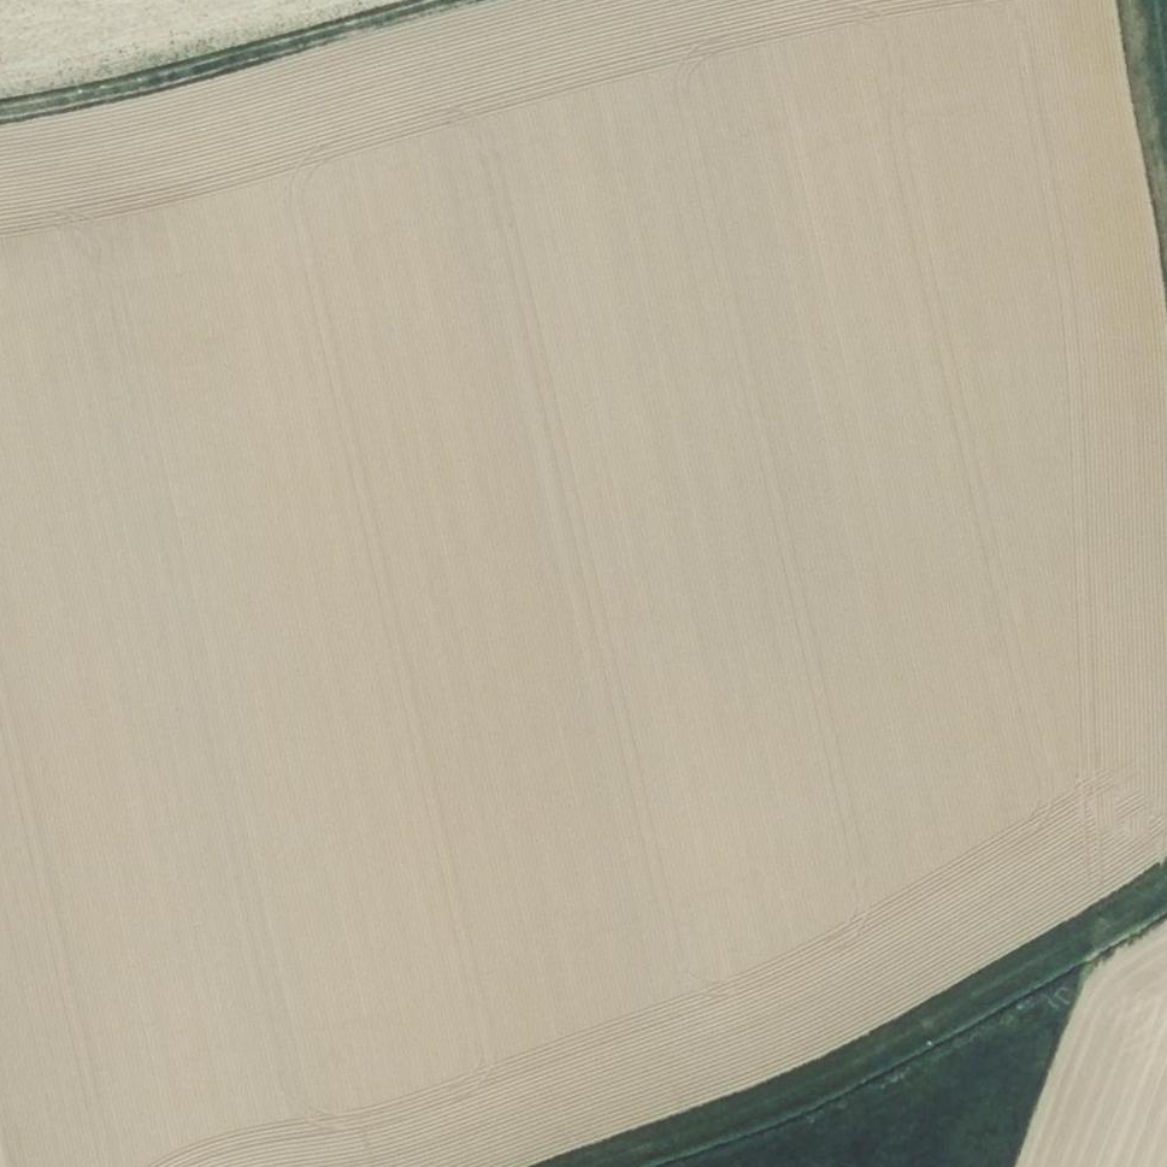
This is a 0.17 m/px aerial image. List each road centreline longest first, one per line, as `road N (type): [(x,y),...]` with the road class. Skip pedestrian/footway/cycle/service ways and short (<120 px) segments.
road 1 (track): [(0,124),(464,0)]

